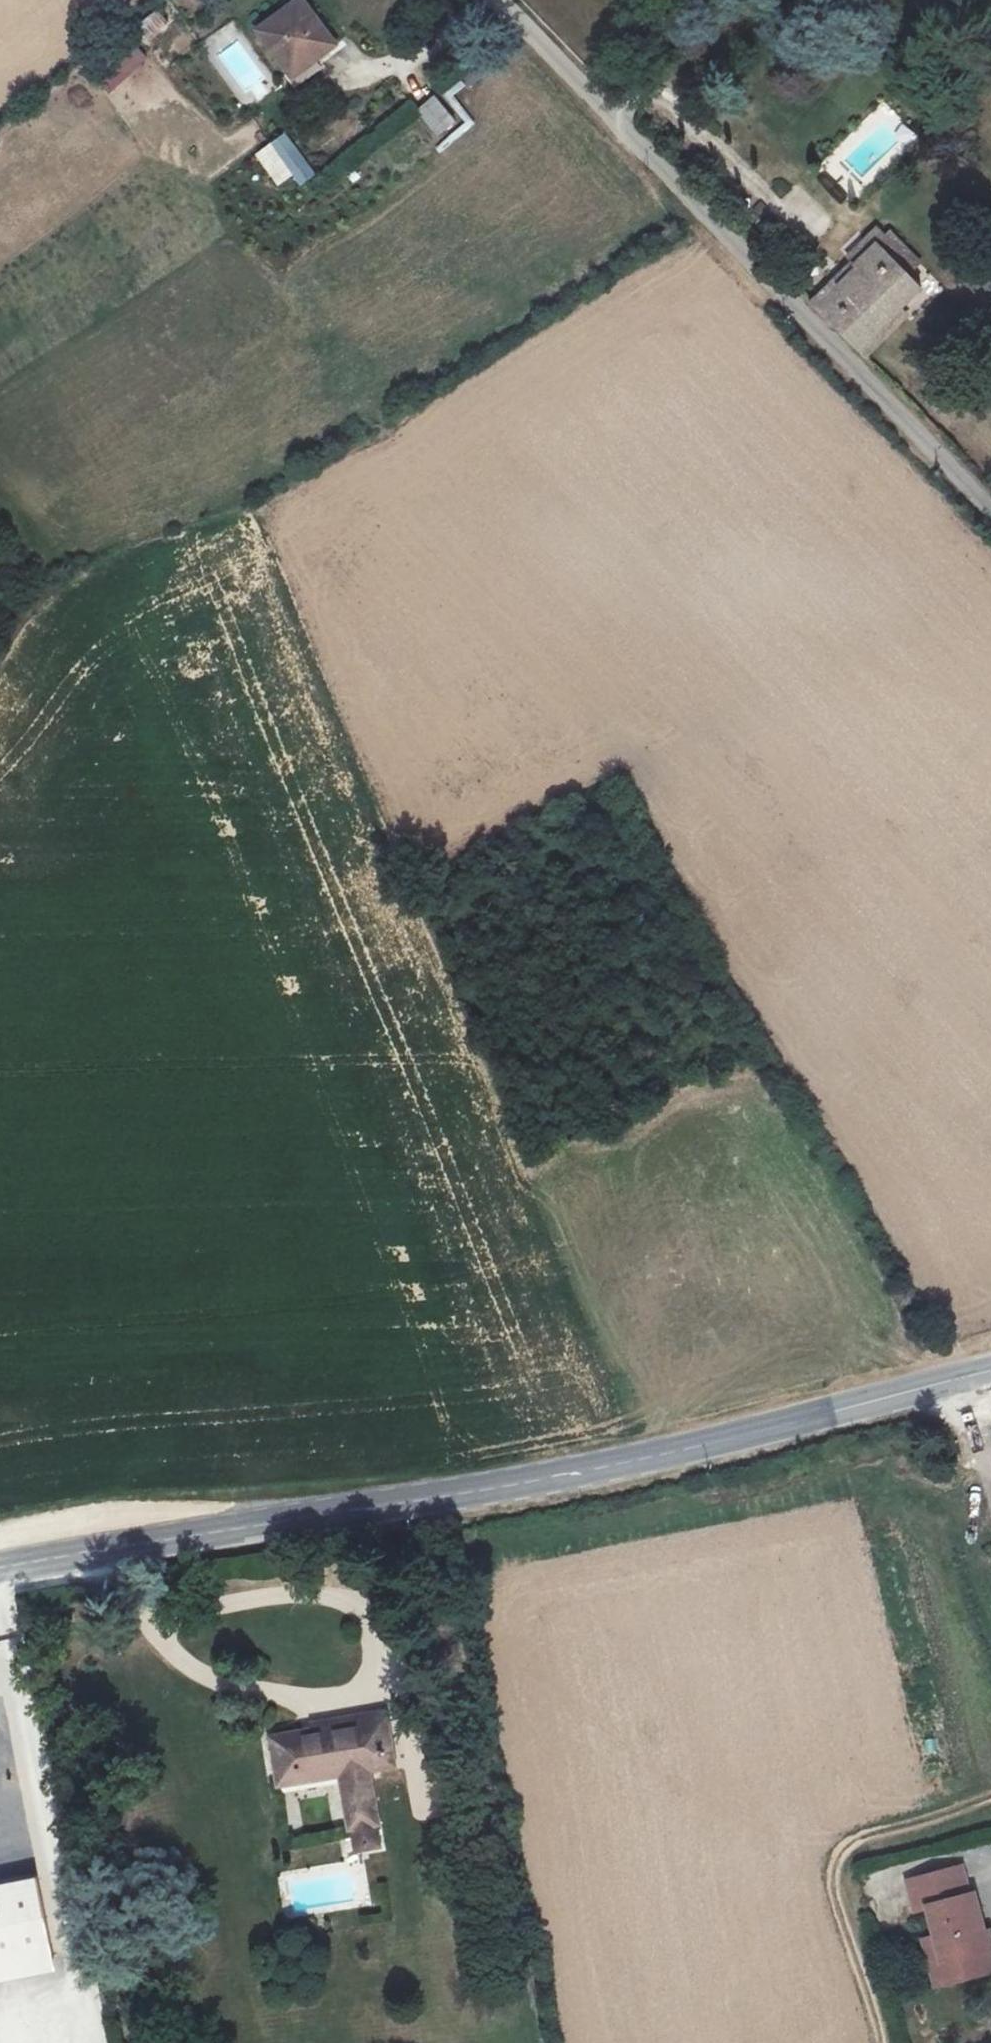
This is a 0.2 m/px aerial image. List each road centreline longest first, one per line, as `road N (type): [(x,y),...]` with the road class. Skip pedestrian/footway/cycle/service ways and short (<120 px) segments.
road 1 (secondary): [(0,1573),(190,1536),(419,1507),(990,1373)]
road 2 (unclassified): [(990,503),(500,0)]

